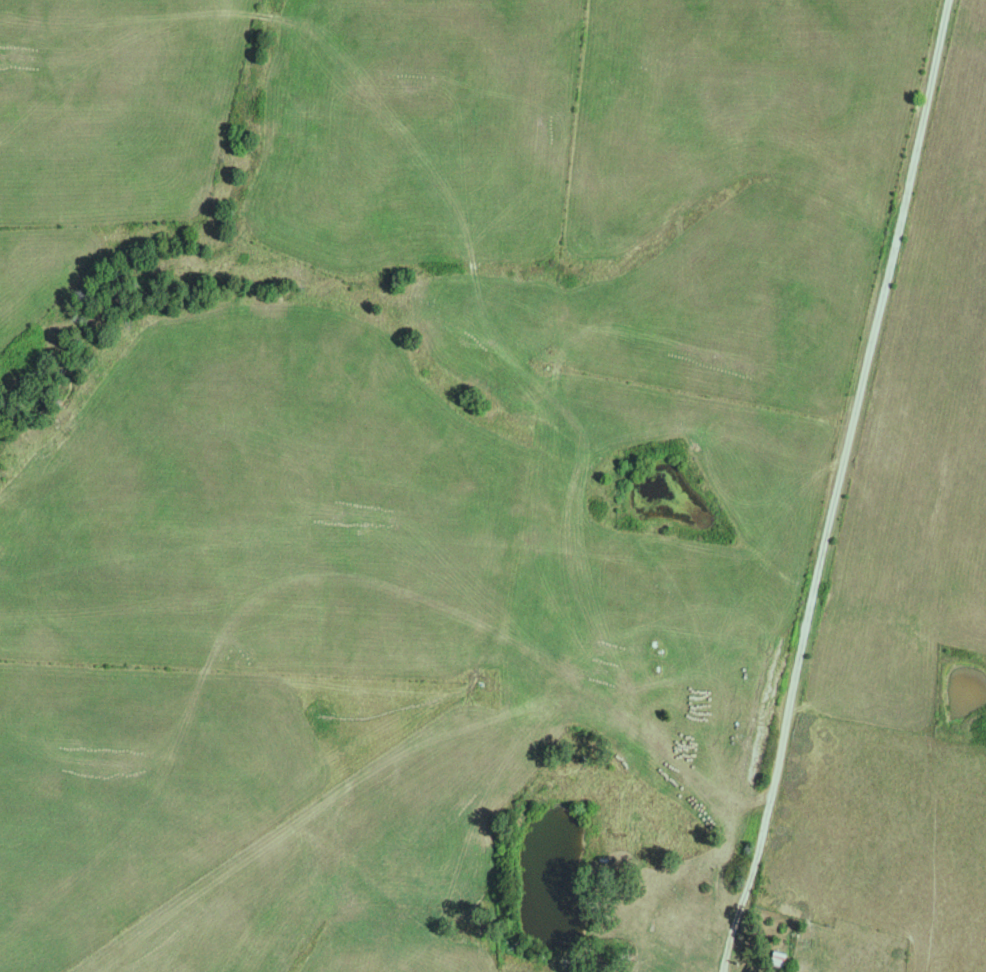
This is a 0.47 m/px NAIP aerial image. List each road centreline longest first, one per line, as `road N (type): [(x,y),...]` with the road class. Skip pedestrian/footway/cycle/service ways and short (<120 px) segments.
road 1 (residential): [(724,971),(950,0)]

